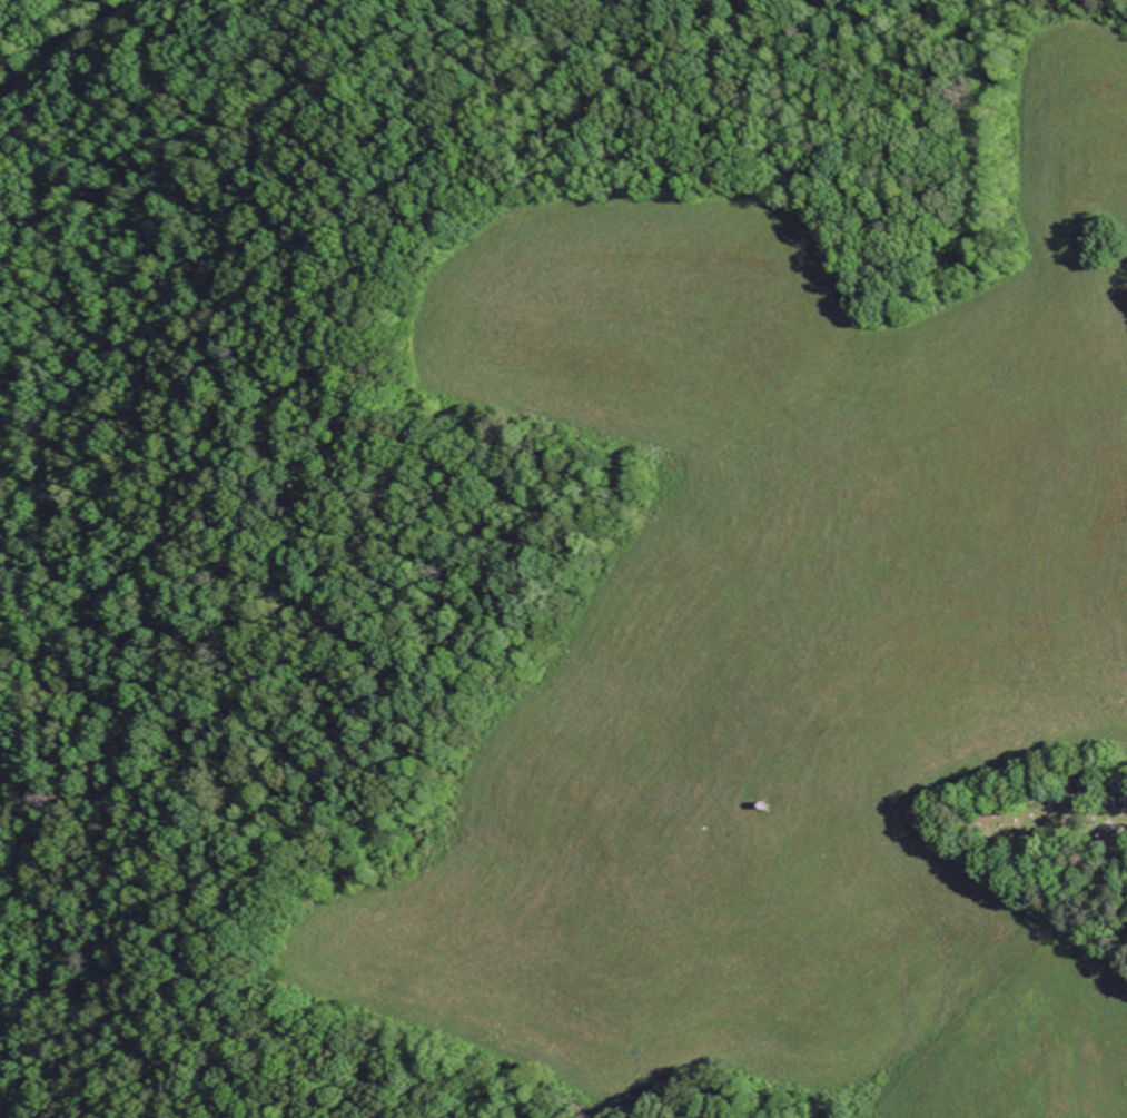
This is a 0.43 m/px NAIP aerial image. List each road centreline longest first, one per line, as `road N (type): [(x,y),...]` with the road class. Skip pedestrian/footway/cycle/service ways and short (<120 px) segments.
road 1 (residential): [(0,109),(72,48),(165,0)]

